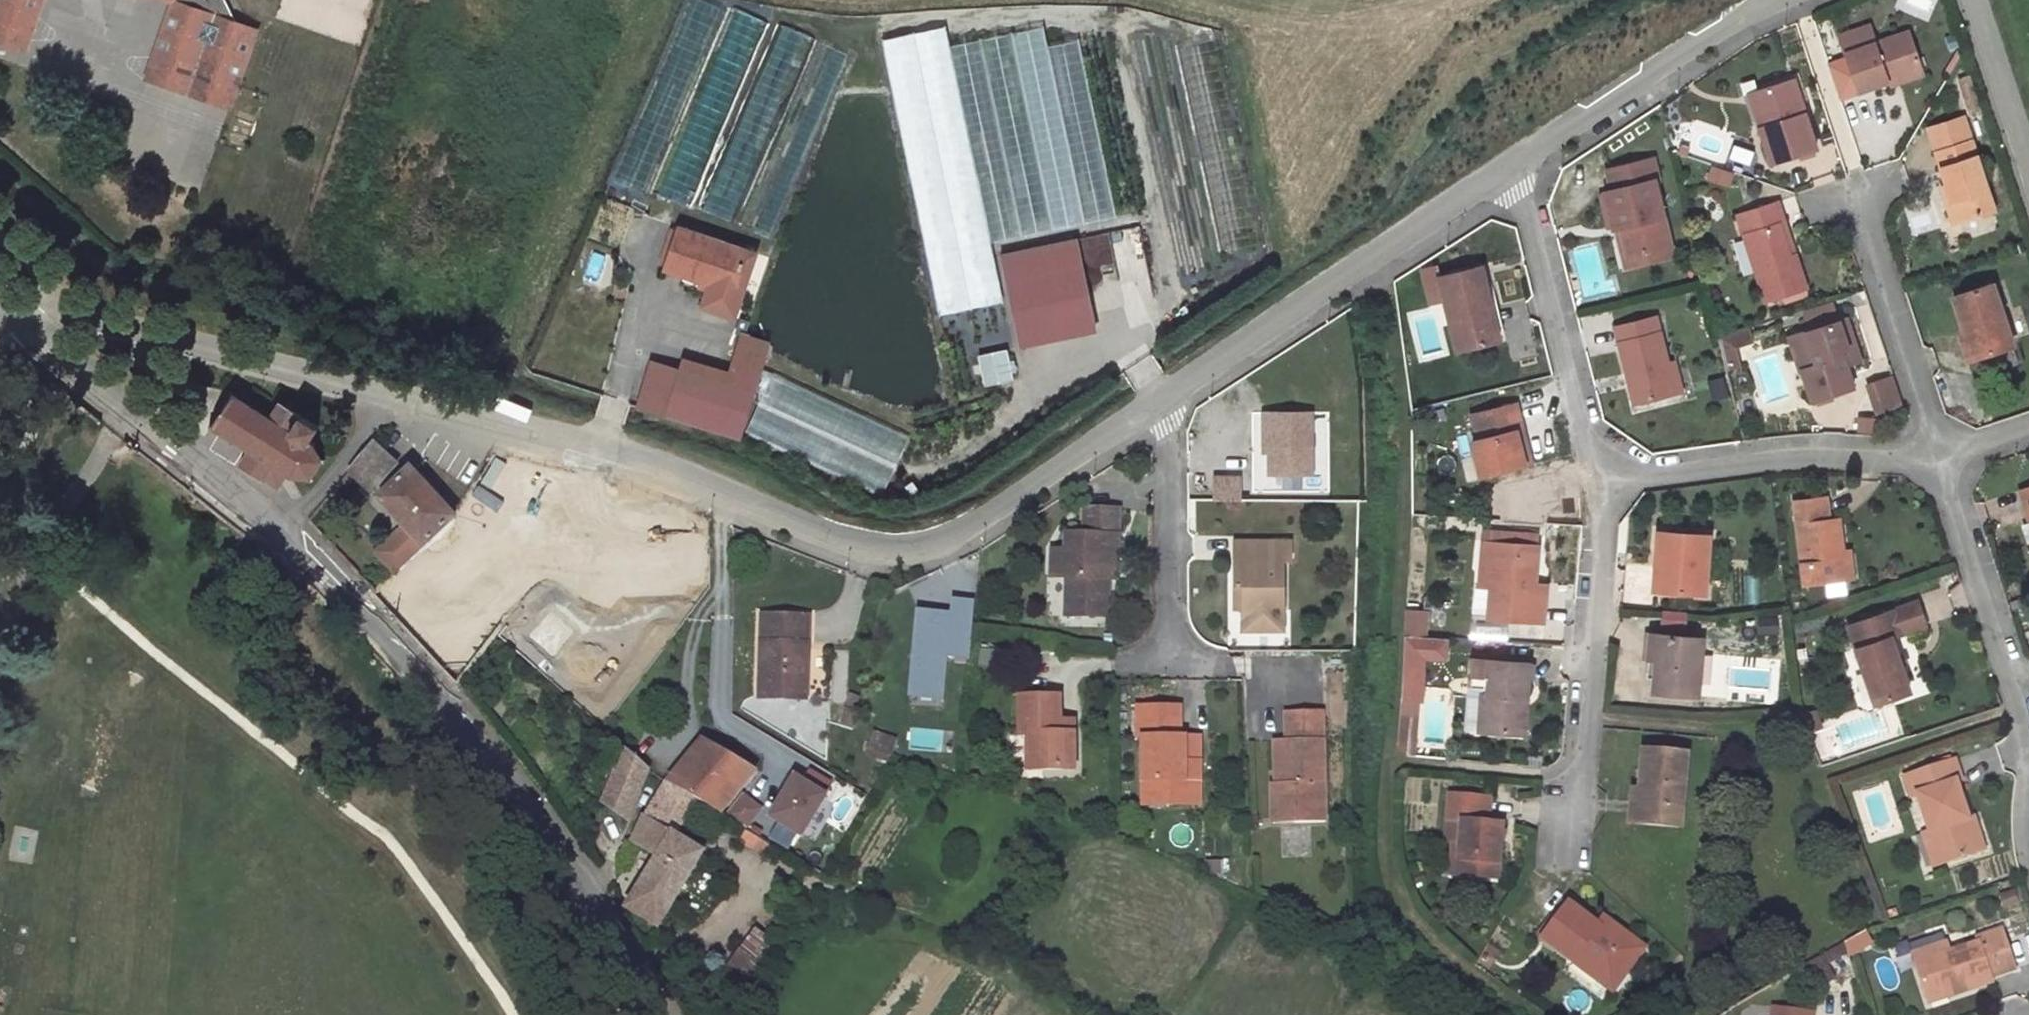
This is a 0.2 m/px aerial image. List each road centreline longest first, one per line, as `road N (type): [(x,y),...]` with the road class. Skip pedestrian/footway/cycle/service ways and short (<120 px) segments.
road 1 (unclassified): [(12,317),(79,315),(595,449),(898,556),(960,537),(1158,400)]
road 2 (unclassified): [(12,317),(288,527),(392,632),(484,744),(663,1014)]
road 3 (unclassified): [(1158,400),(1505,170)]
road 4 (residential): [(1605,483),(1589,717),(1568,832)]
road 5 (residential): [(1605,483),(1794,457),(1939,453)]
road 6 (residential): [(1505,170),(1518,191),(1582,435),(1605,483)]
road 7 (unclassified): [(1505,170),(1714,34),(1784,0)]
road 8 (residential): [(1939,453),(2028,731)]
road 9 (residential): [(1857,201),(1939,453)]
road 10 (residential): [(1168,659),(1168,424),(1158,400)]
road 11 (unclassified): [(2028,164),(1975,0)]

